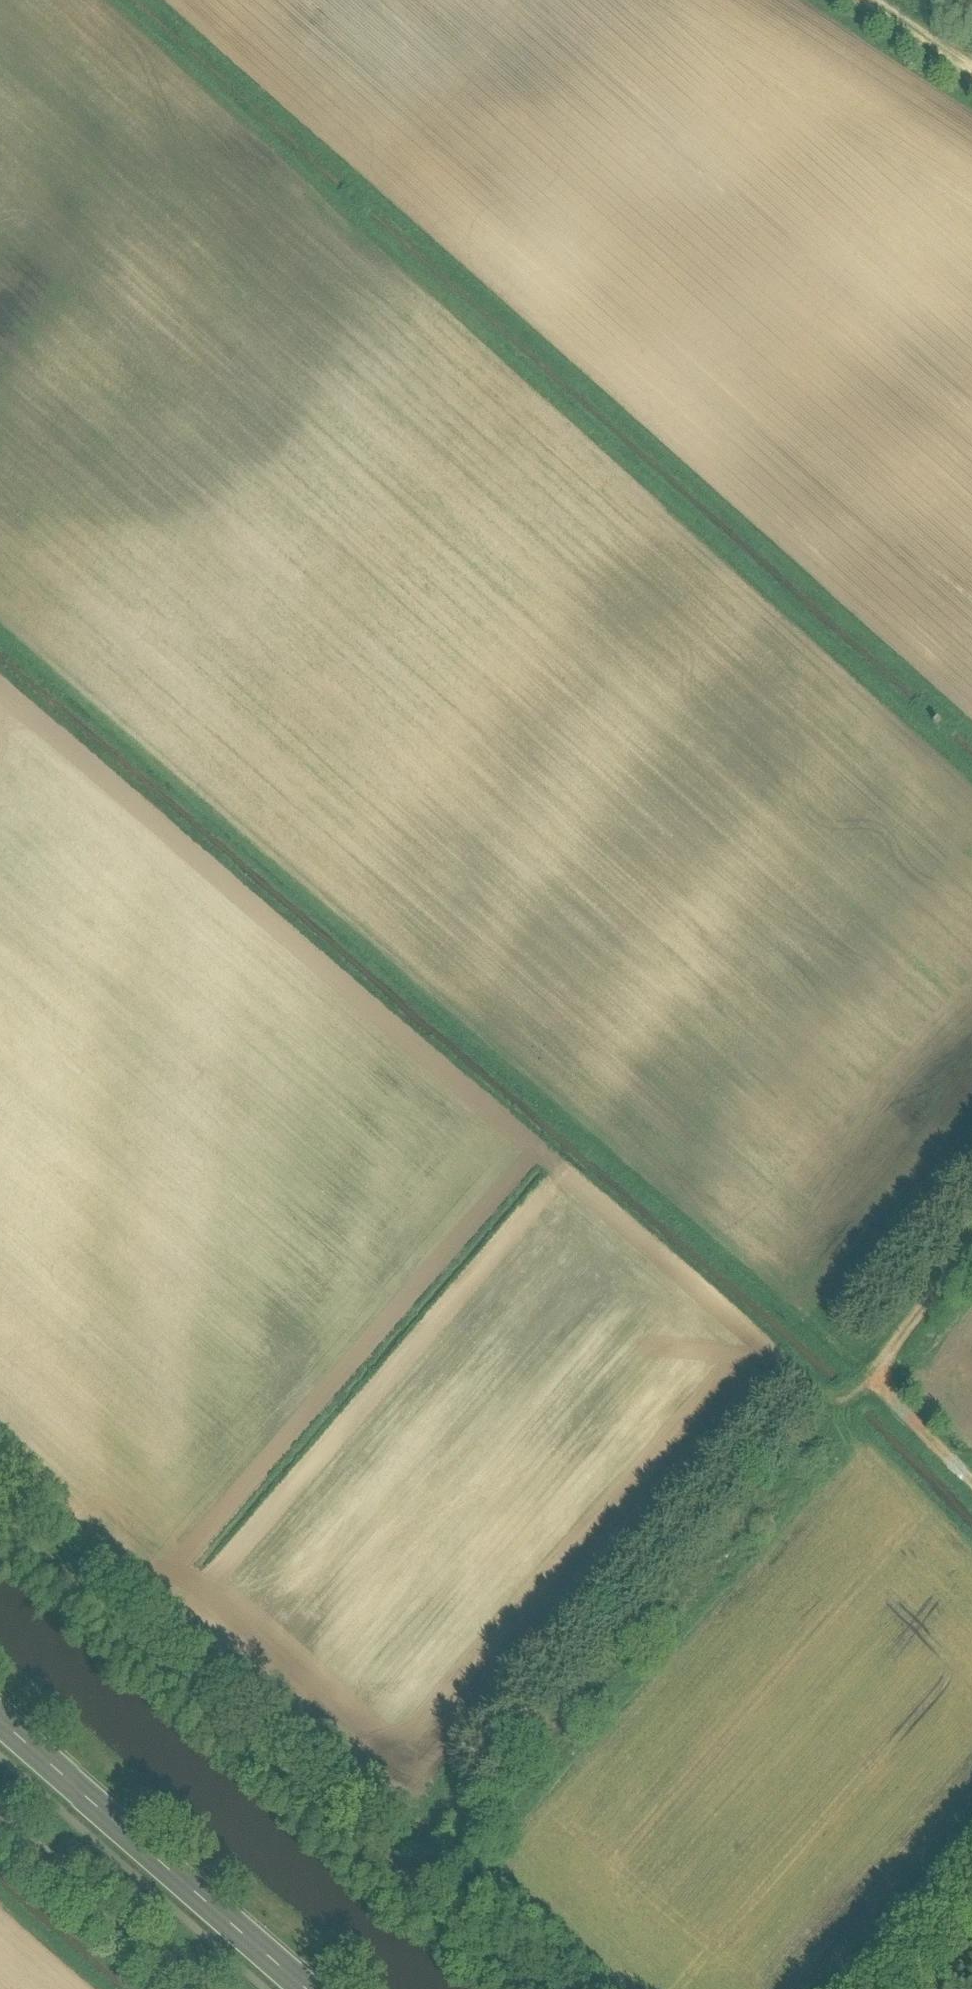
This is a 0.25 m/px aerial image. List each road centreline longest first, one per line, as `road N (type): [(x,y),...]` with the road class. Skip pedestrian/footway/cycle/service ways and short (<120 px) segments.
road 1 (primary): [(0,1720),(308,1988)]
road 2 (track): [(193,1988),(0,1820)]
road 3 (track): [(971,1251),(875,1363),(848,1360),(822,1335)]
road 4 (track): [(875,1363),(865,1377),(971,1494)]
road 5 (track): [(971,76),(858,0)]

